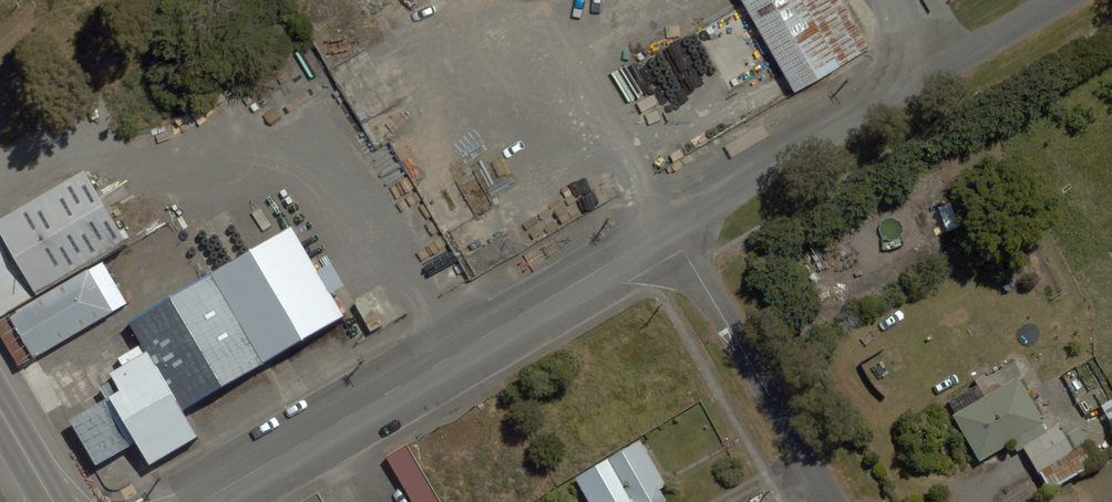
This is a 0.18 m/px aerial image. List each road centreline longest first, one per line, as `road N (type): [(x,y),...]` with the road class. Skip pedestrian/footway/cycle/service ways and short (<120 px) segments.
road 1 (residential): [(202,501),(670,227)]
road 2 (residential): [(670,227),(1061,0)]
road 3 (residential): [(670,227),(831,501)]

